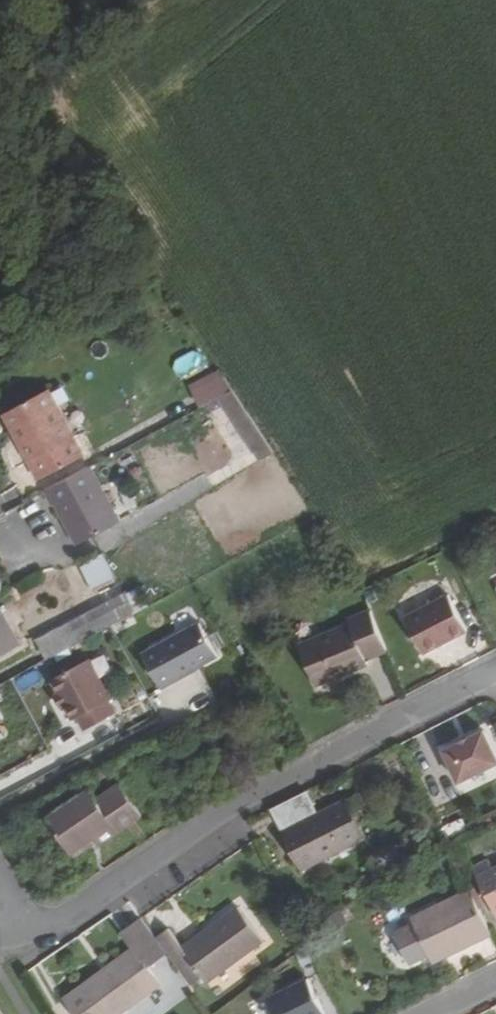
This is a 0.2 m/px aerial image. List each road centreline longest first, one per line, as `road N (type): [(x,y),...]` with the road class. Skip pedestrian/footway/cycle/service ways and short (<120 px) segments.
road 1 (residential): [(495,674),(232,806),(53,924),(16,911)]

